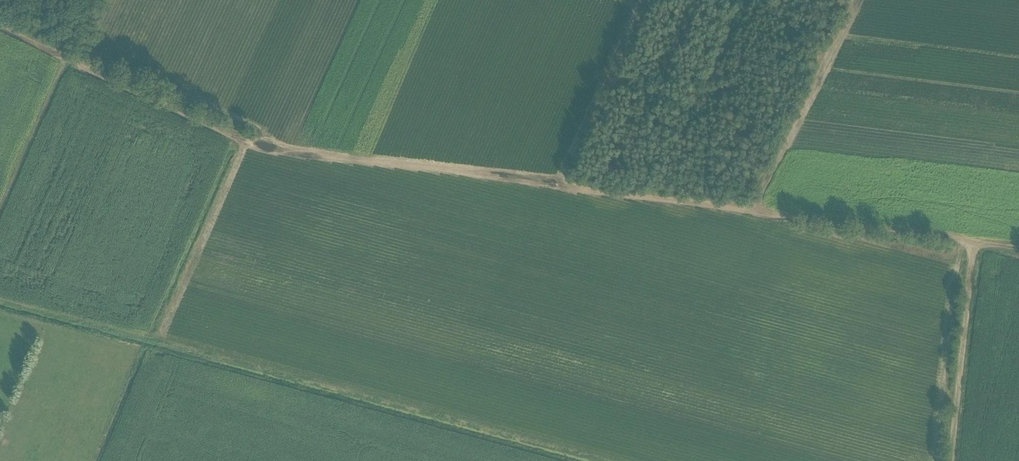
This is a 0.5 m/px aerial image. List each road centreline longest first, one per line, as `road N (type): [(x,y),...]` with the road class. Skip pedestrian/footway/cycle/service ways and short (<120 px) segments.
road 1 (track): [(0,33),(275,160),(412,168),(972,248)]
road 2 (track): [(949,460),(972,248)]
road 3 (track): [(0,202),(60,63)]

